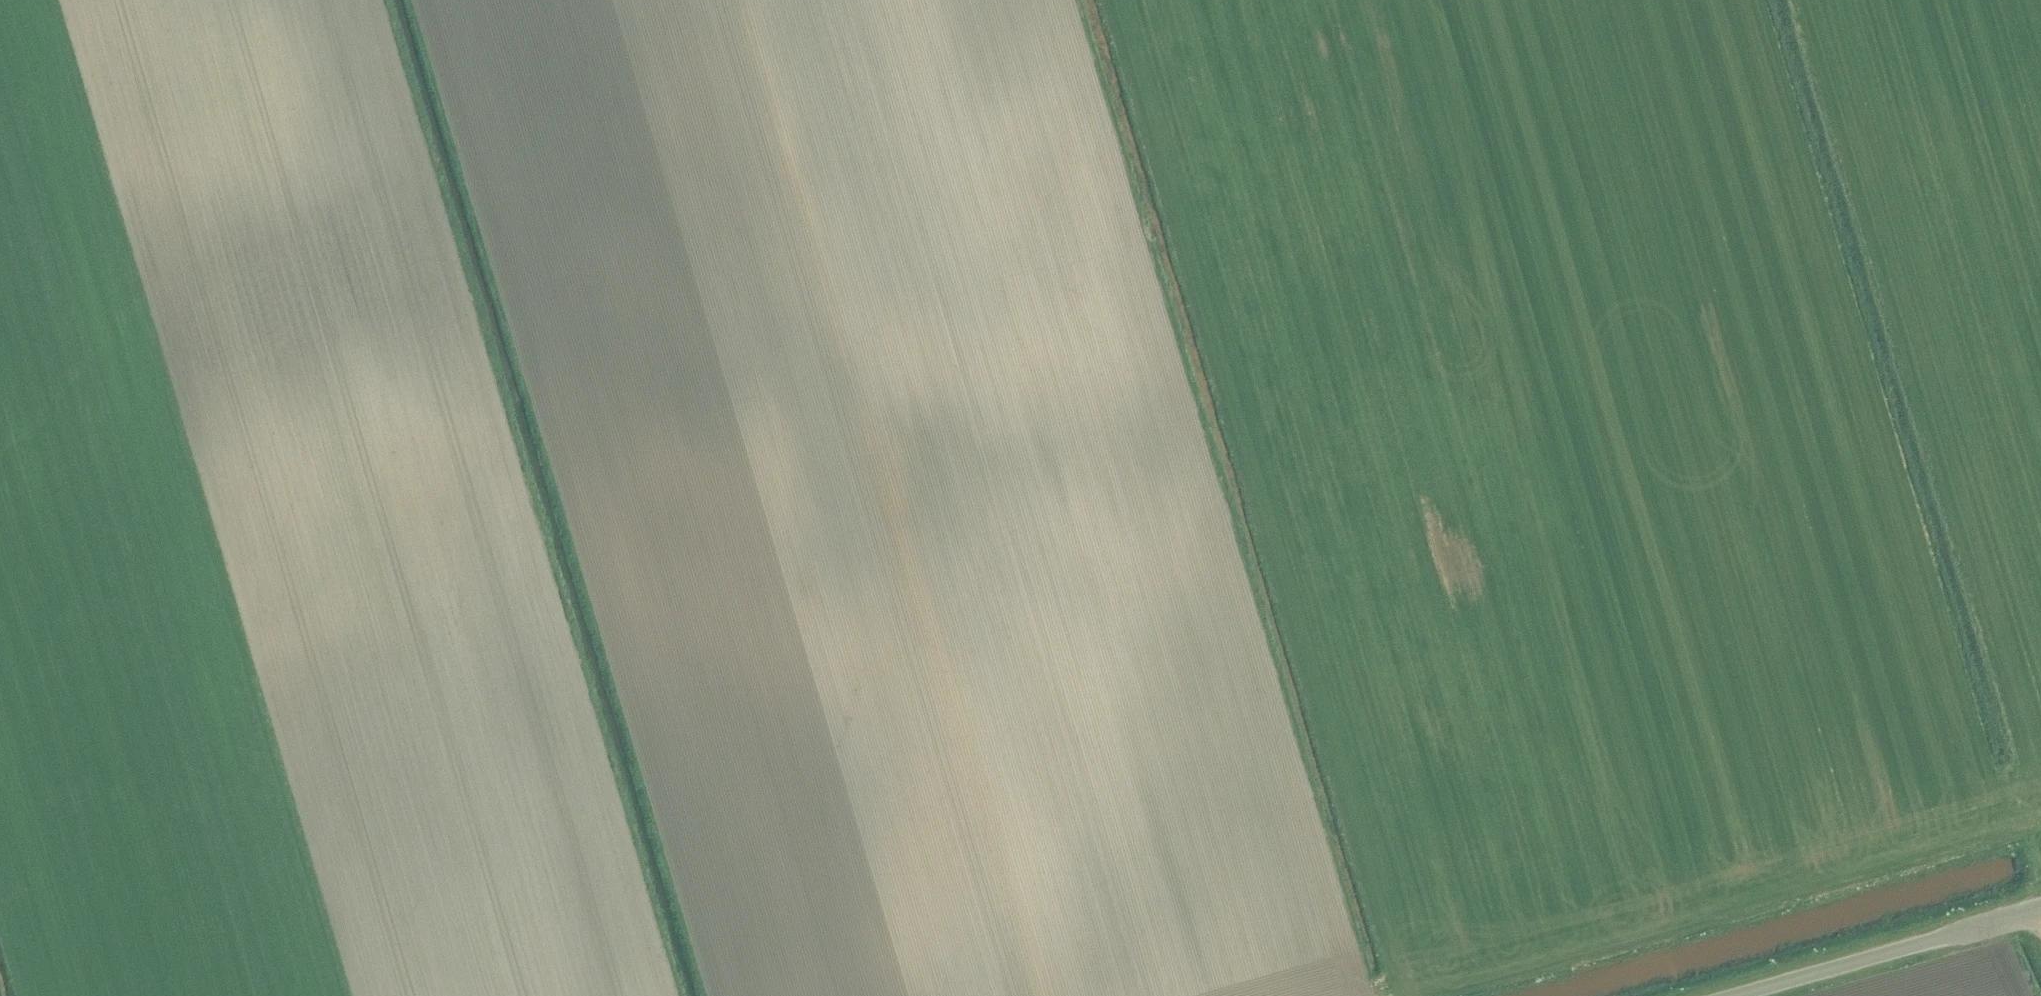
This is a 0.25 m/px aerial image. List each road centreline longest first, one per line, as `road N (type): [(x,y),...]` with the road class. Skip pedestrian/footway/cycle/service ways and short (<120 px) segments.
road 1 (unclassified): [(1734,995),(2040,910)]

